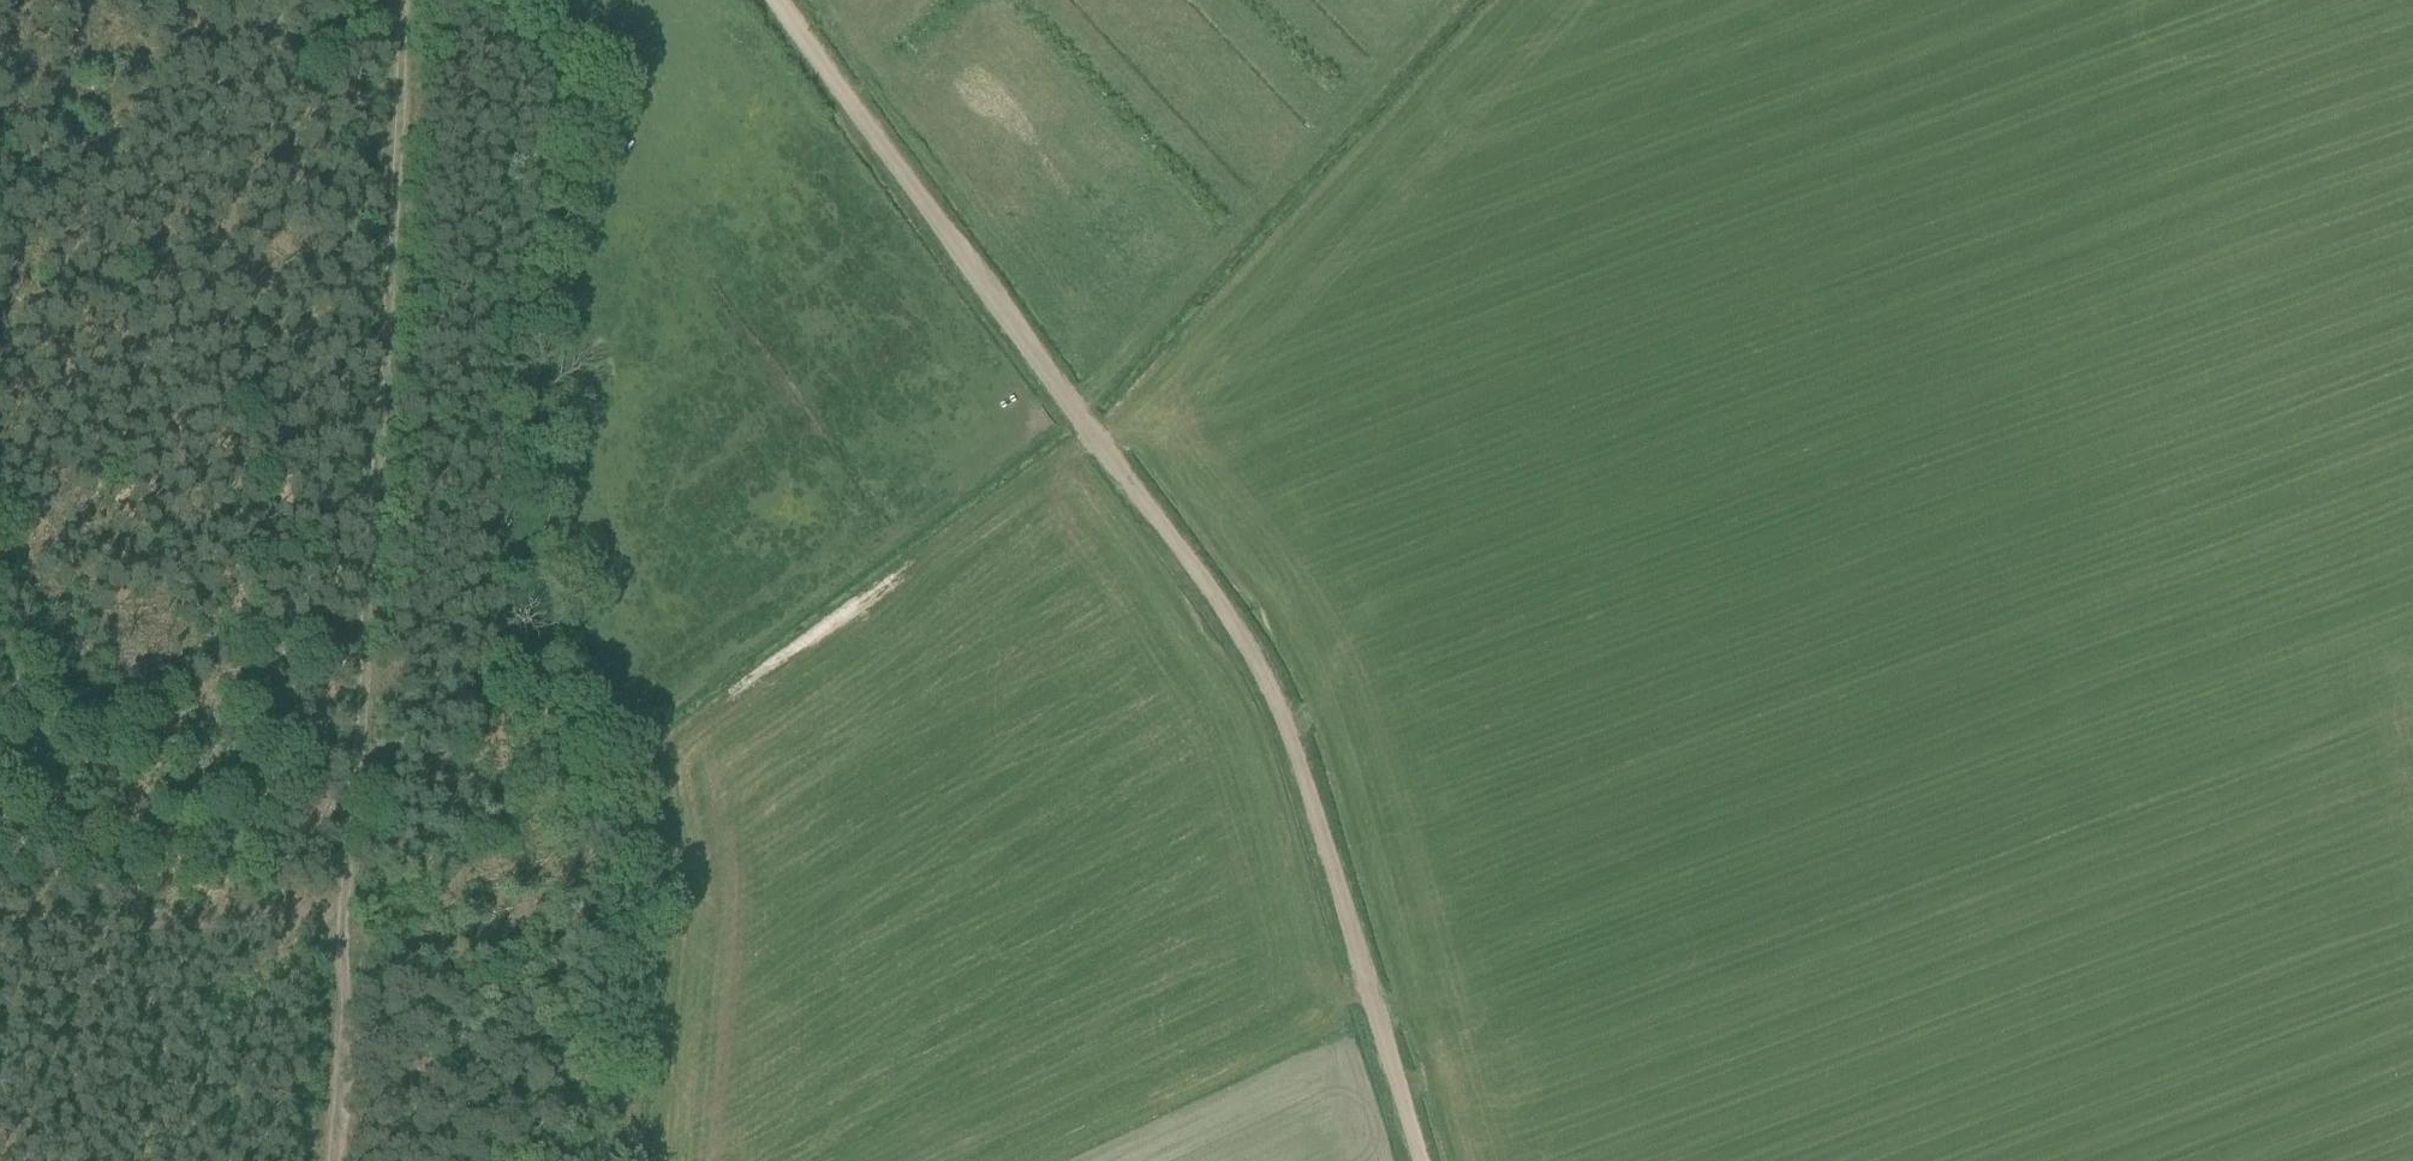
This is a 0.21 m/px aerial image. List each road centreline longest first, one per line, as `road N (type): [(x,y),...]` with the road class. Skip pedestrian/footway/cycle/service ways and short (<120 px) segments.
road 1 (track): [(1411,1160),(1281,715),(1253,660),(761,0)]
road 2 (track): [(388,29),(328,924)]
road 3 (track): [(0,932),(328,924)]
road 4 (track): [(328,924),(310,1160)]

